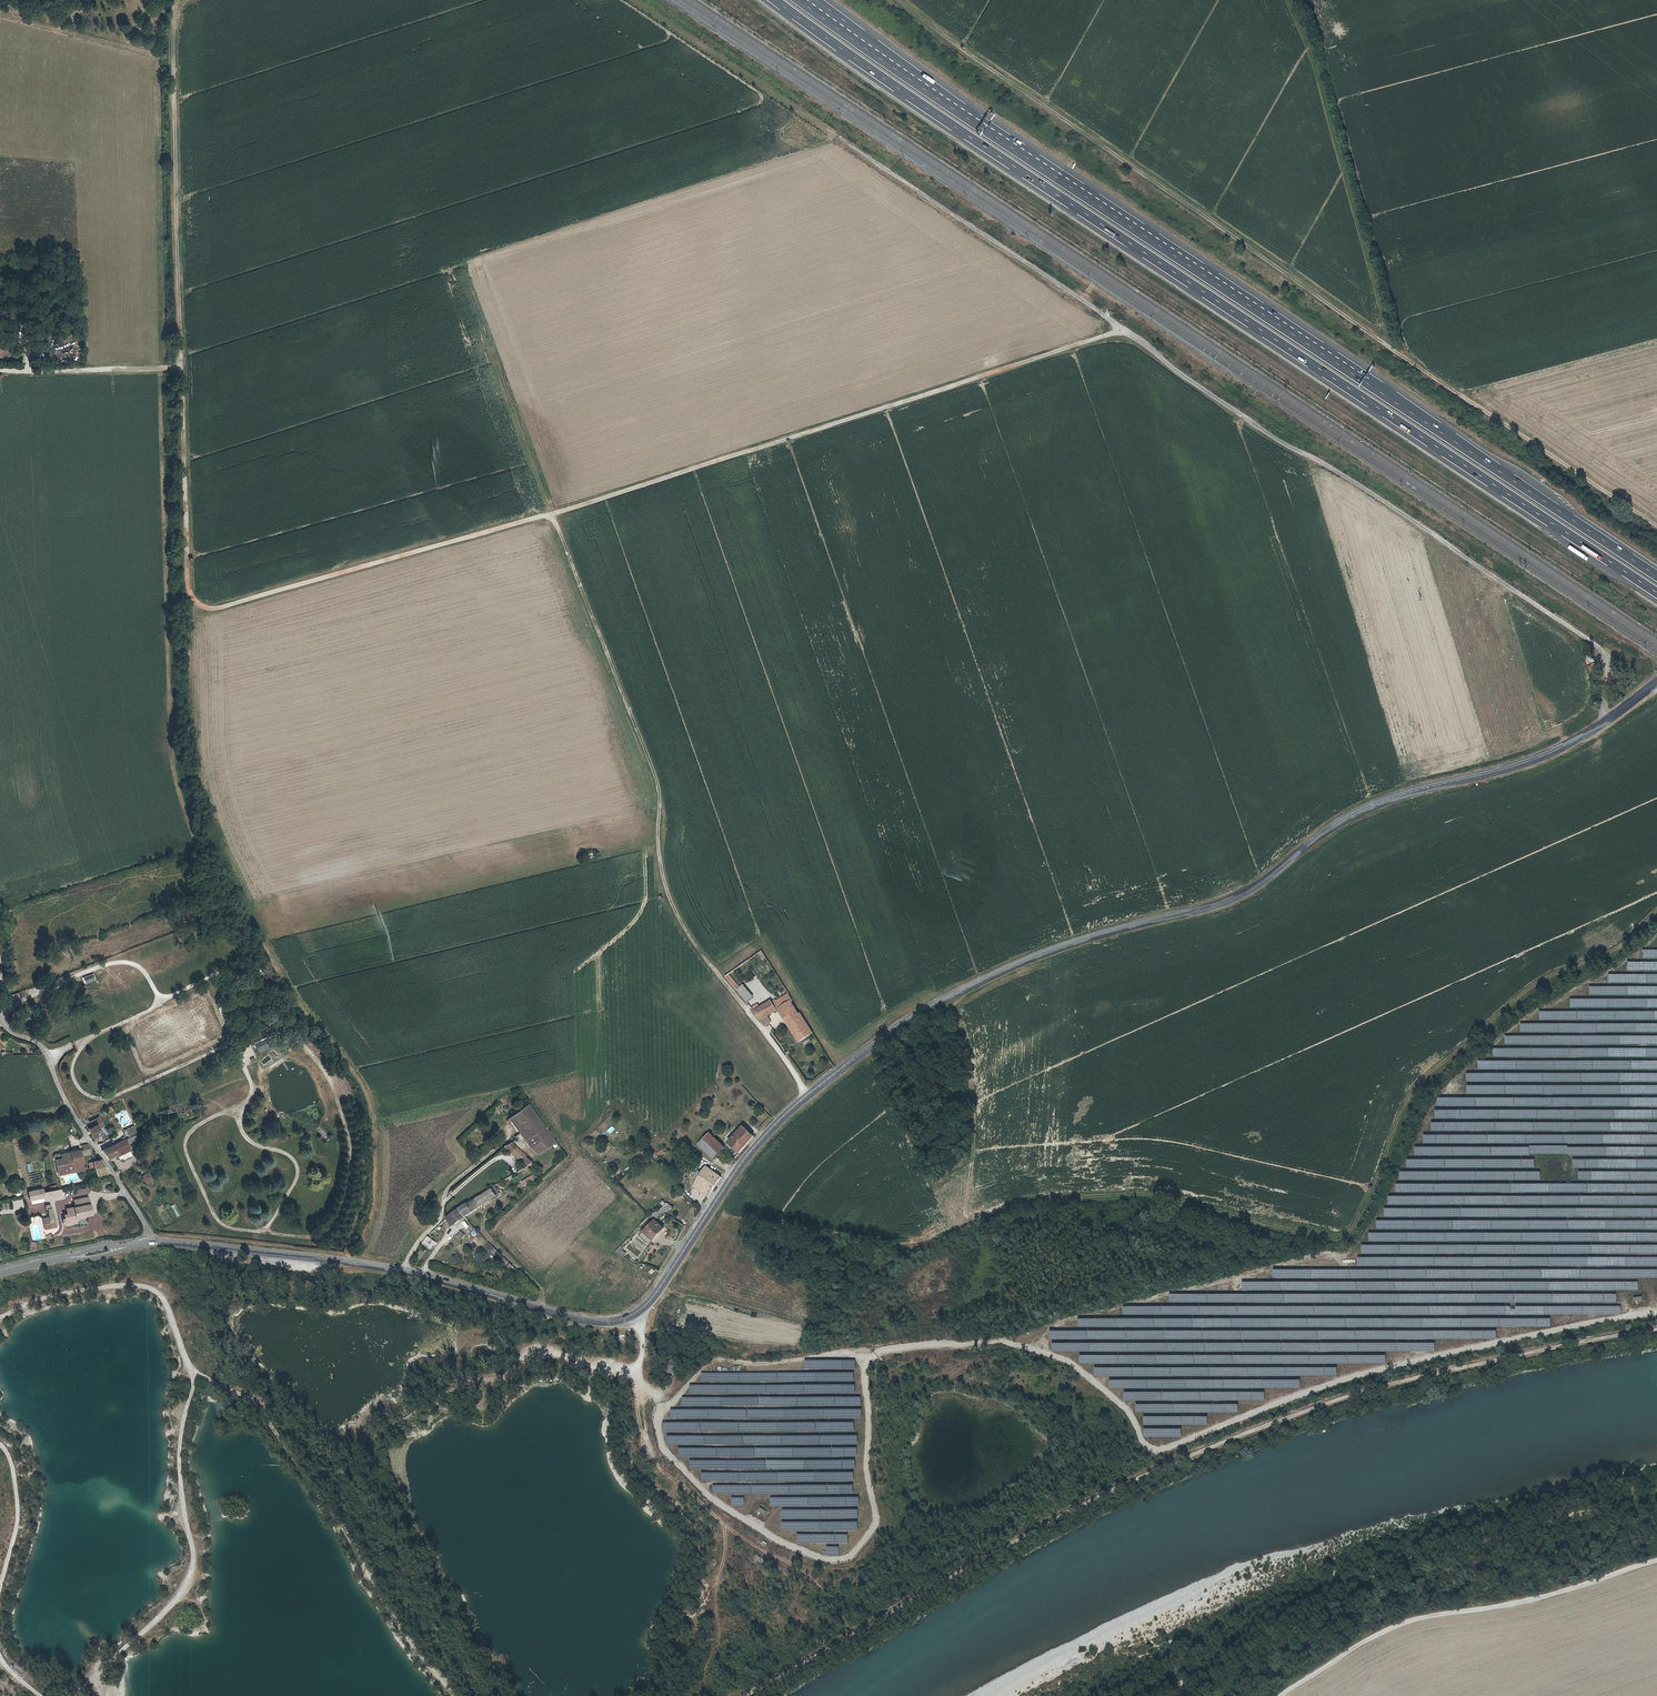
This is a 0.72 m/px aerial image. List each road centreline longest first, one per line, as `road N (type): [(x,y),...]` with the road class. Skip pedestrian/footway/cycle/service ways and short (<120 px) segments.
road 1 (motorway): [(775,0),(1656,593)]
road 2 (track): [(48,1057),(227,970),(236,990),(255,997),(266,1039),(293,1035),(331,1081),(350,1163),(337,1216),(310,1239),(231,1229),(216,1218),(184,1143),(196,1126),(252,1094),(232,1044),(110,1098),(84,1094),(72,1073),(75,1060)]
road 3 (motorway): [(1656,576),(808,0)]
road 4 (track): [(744,1695),(1120,1486),(1214,1447),(1415,1379),(1656,1331)]
road 5 (tertiary): [(1604,724),(1536,759),(1350,815),(1268,880),(1213,906),(1087,939),(953,994),(809,1096)]
road 6 (track): [(1656,526),(1396,353),(935,27)]
road 7 (unclassified): [(0,368),(180,372),(189,593),(204,607),(552,513)]
road 8 (track): [(721,975),(670,896),(658,848),(657,779),(552,513),(749,450)]
road 9 (unclassified): [(1122,330),(1595,644),(1606,665),(1604,724)]
road 10 (track): [(77,1695),(189,1583),(194,1564),(179,1457),(194,1373),(163,1299),(140,1286),(42,1300),(0,1317)]
road 11 (tertiary): [(809,1096),(748,1155),(634,1314),(576,1319),(401,1271)]
road 12 (track): [(453,1695),(263,1415),(244,1395),(194,1373)]
road 13 (track): [(1279,1695),(1418,1619),(1554,1595),(1656,1561)]
road 14 (unclassified): [(749,450),(1122,330)]
road 15 (track): [(180,372),(177,0)]
road 16 (track): [(853,1635),(815,1581),(723,1526),(659,1469),(642,1431),(642,1384)]
road 17 (unclassified): [(844,141),(1122,330)]
road 18 (unclassified): [(152,1243),(40,1045),(2,1017)]
road 19 (tertiary): [(401,1271),(152,1243)]
road 20 (track): [(5,1010),(125,962),(144,970),(161,1003)]
road 21 (track): [(234,1107),(248,1140),(286,1154),(298,1169),(265,1233)]
road 22 (residential): [(401,1271),(439,1218),(449,1187),(501,1145)]
road 23 (track): [(0,1445),(19,1507),(0,1590)]
road 24 (residential): [(809,1096),(721,975)]

